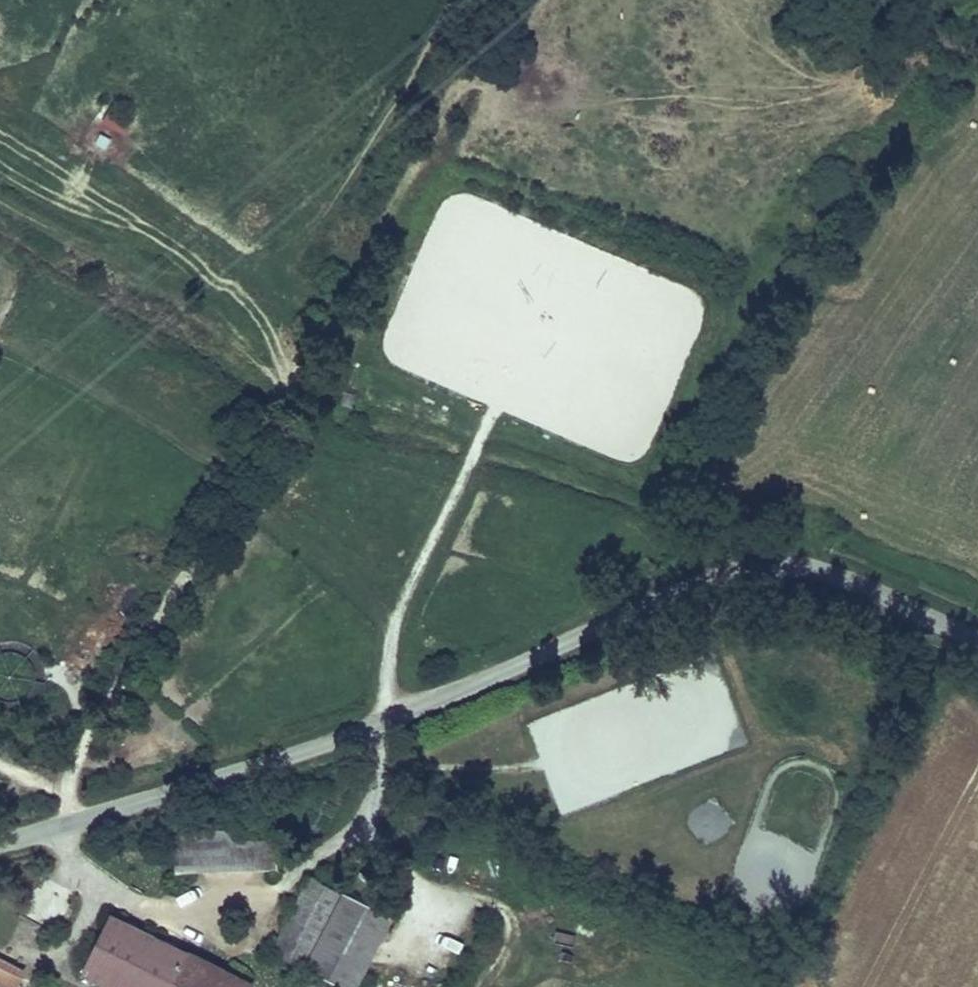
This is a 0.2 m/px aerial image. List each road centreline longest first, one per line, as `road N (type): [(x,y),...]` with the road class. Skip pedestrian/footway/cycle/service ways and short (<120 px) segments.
road 1 (tertiary): [(977,644),(827,573),(758,568),(388,722),(0,844)]
road 2 (track): [(492,0),(61,826)]

